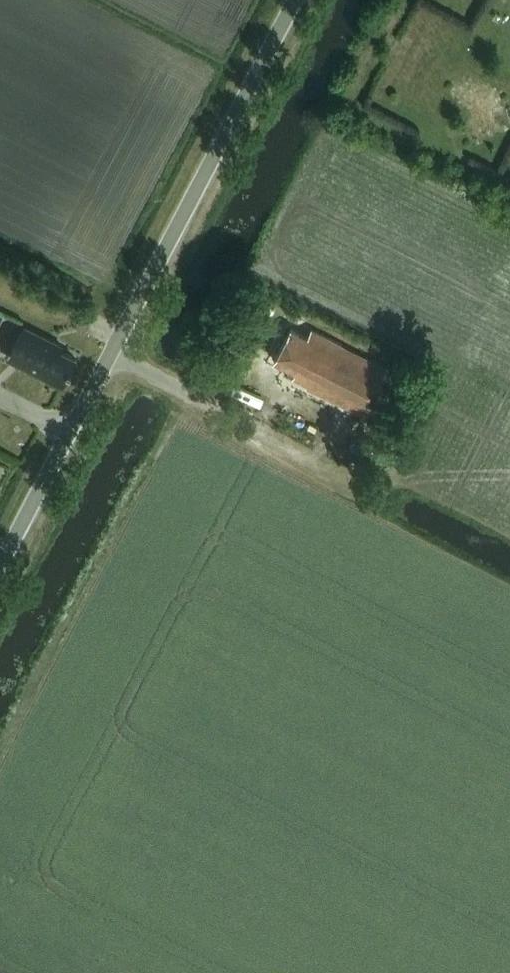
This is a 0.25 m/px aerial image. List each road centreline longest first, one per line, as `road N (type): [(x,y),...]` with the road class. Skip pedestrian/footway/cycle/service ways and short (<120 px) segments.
road 1 (tertiary): [(0,581),(296,0)]

